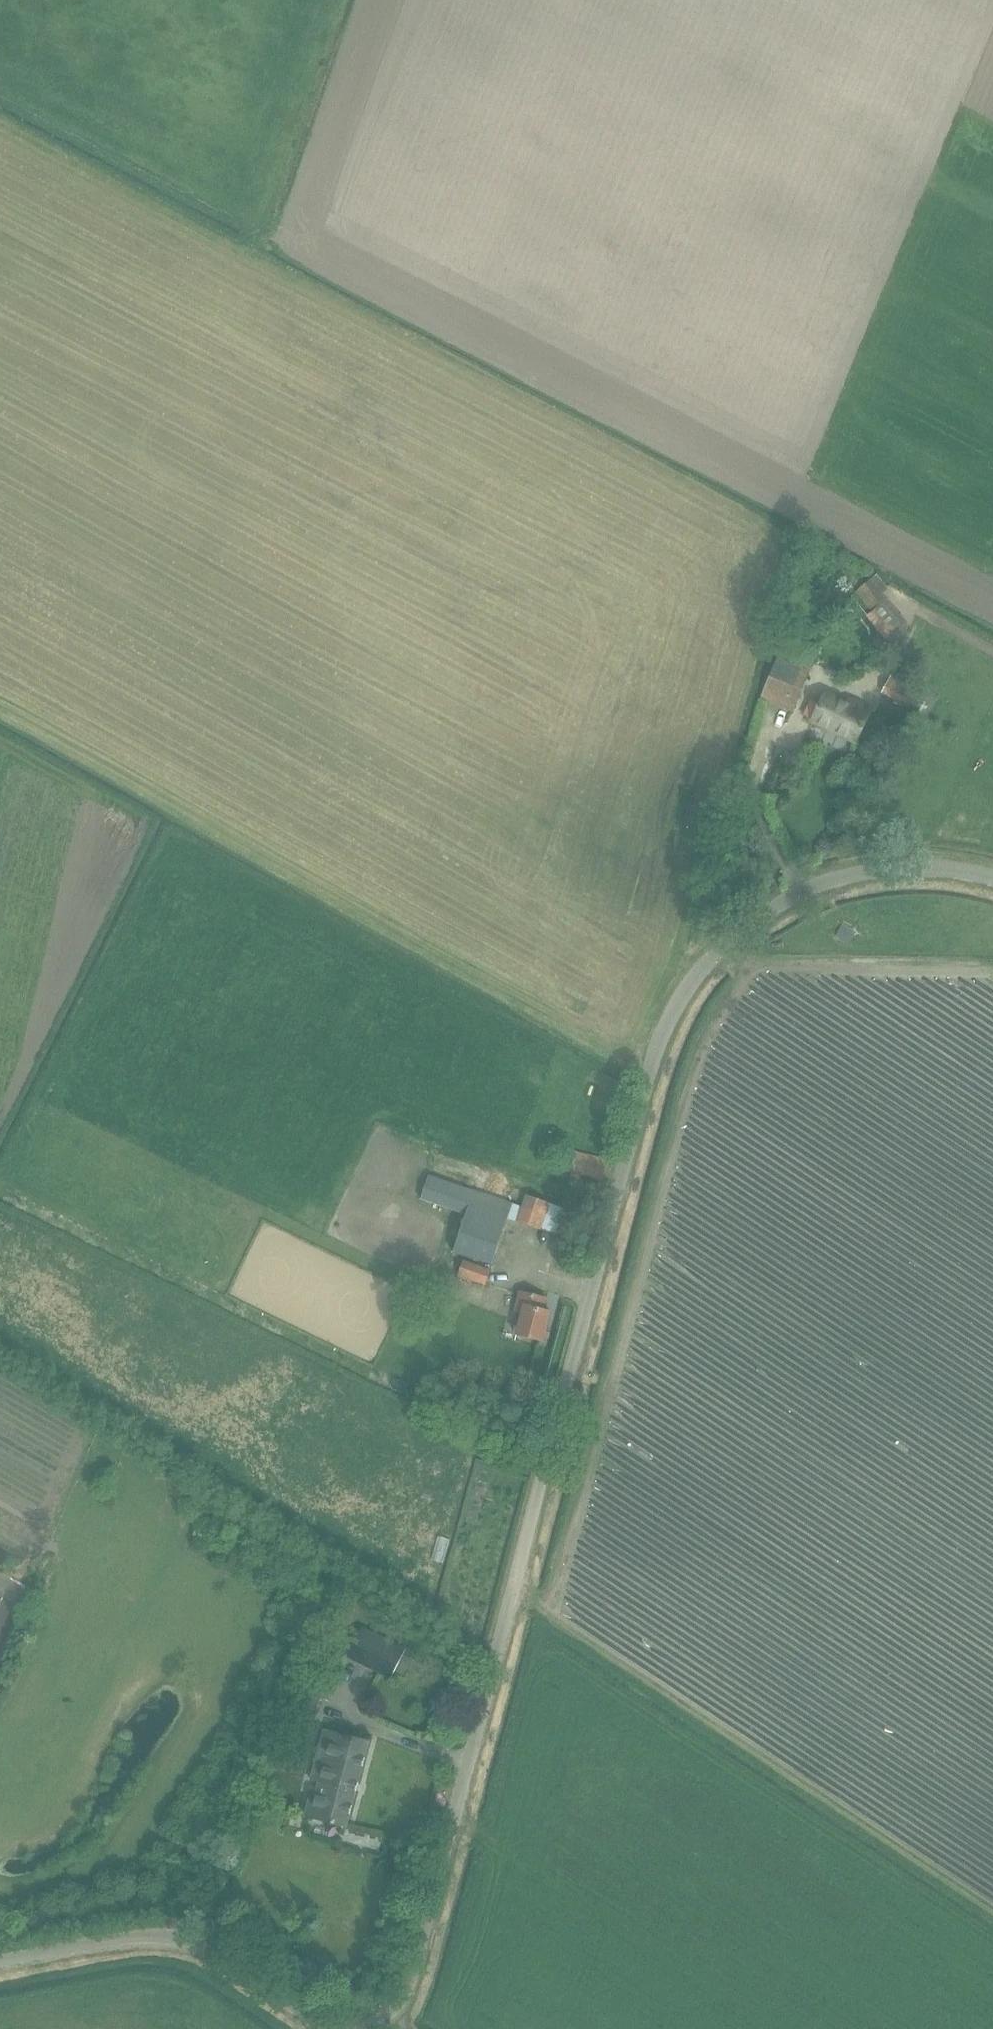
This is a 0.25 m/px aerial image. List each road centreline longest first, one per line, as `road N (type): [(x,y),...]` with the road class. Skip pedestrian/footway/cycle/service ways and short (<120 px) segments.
road 1 (unclassified): [(356,2028),(387,2017),(412,1981),(654,1062),(682,1000),(705,967),(765,915),(830,884),(921,868),(992,881)]
road 2 (unclassified): [(0,1960),(122,1938),(183,1938),(304,2017),(338,2028)]

